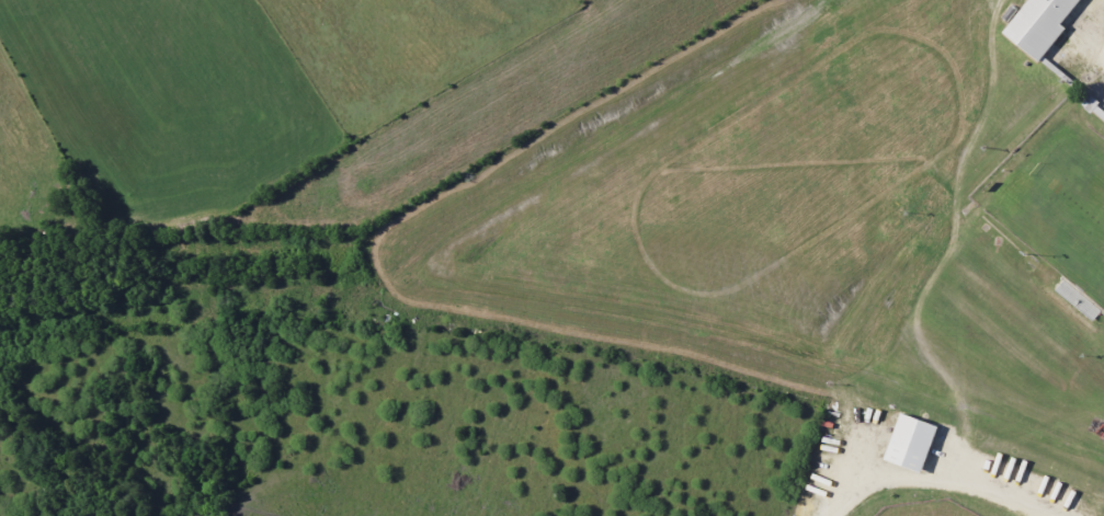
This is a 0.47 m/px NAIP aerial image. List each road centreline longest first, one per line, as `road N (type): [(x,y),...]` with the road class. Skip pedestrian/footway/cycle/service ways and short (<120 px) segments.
road 1 (track): [(1027,515),(981,494),(920,484),(854,502),(838,515)]

